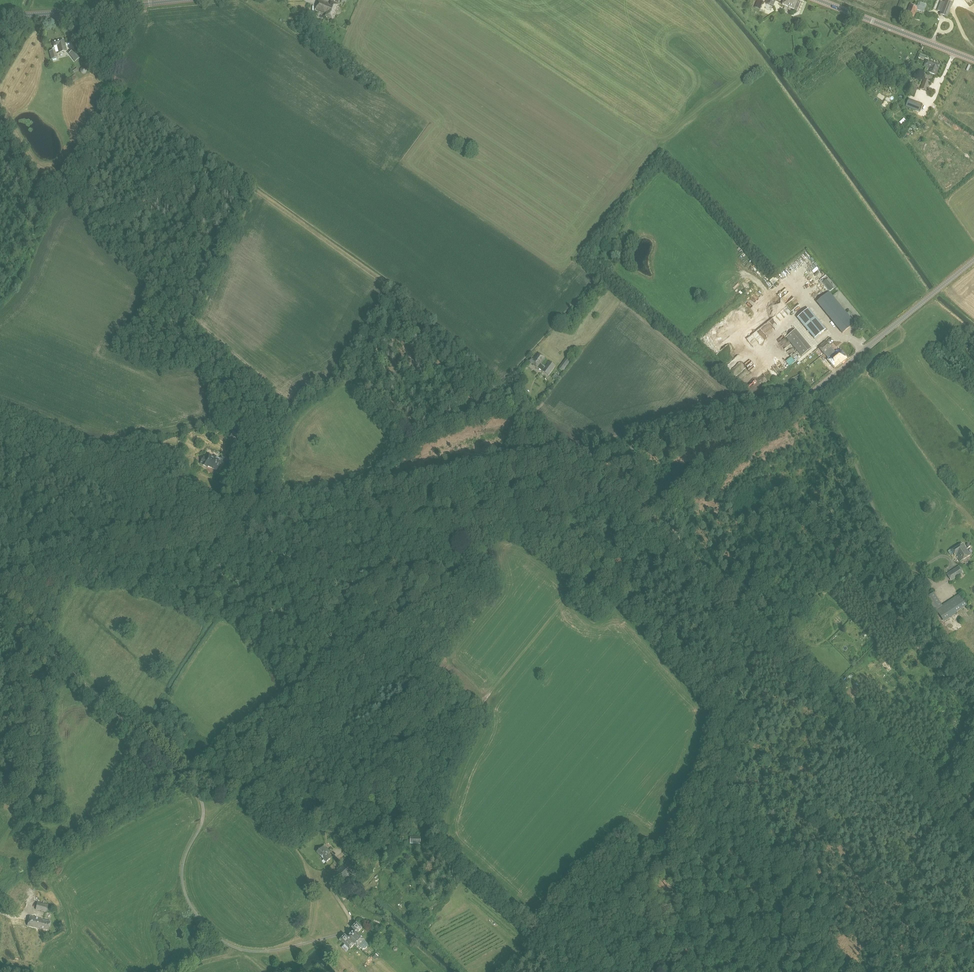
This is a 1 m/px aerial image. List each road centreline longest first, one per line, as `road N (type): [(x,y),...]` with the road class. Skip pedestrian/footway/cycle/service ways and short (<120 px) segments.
road 1 (track): [(580,457),(409,297),(104,78),(56,13)]
road 2 (unclassified): [(331,881),(350,918),(339,934),(257,952),(217,938),(183,886),(184,860),(203,816),(195,790),(0,604)]
road 3 (tertiary): [(0,571),(590,455)]
road 4 (tertiary): [(973,844),(603,481),(590,455)]
road 5 (tertiary): [(590,455),(780,414),(973,260)]
road 6 (track): [(399,813),(441,742),(582,586),(693,491)]
road 7 (track): [(220,528),(330,588),(473,709)]
road 8 (track): [(0,418),(220,528)]
road 9 (primary): [(176,0),(0,15)]
road 10 (primary): [(973,60),(818,0)]

